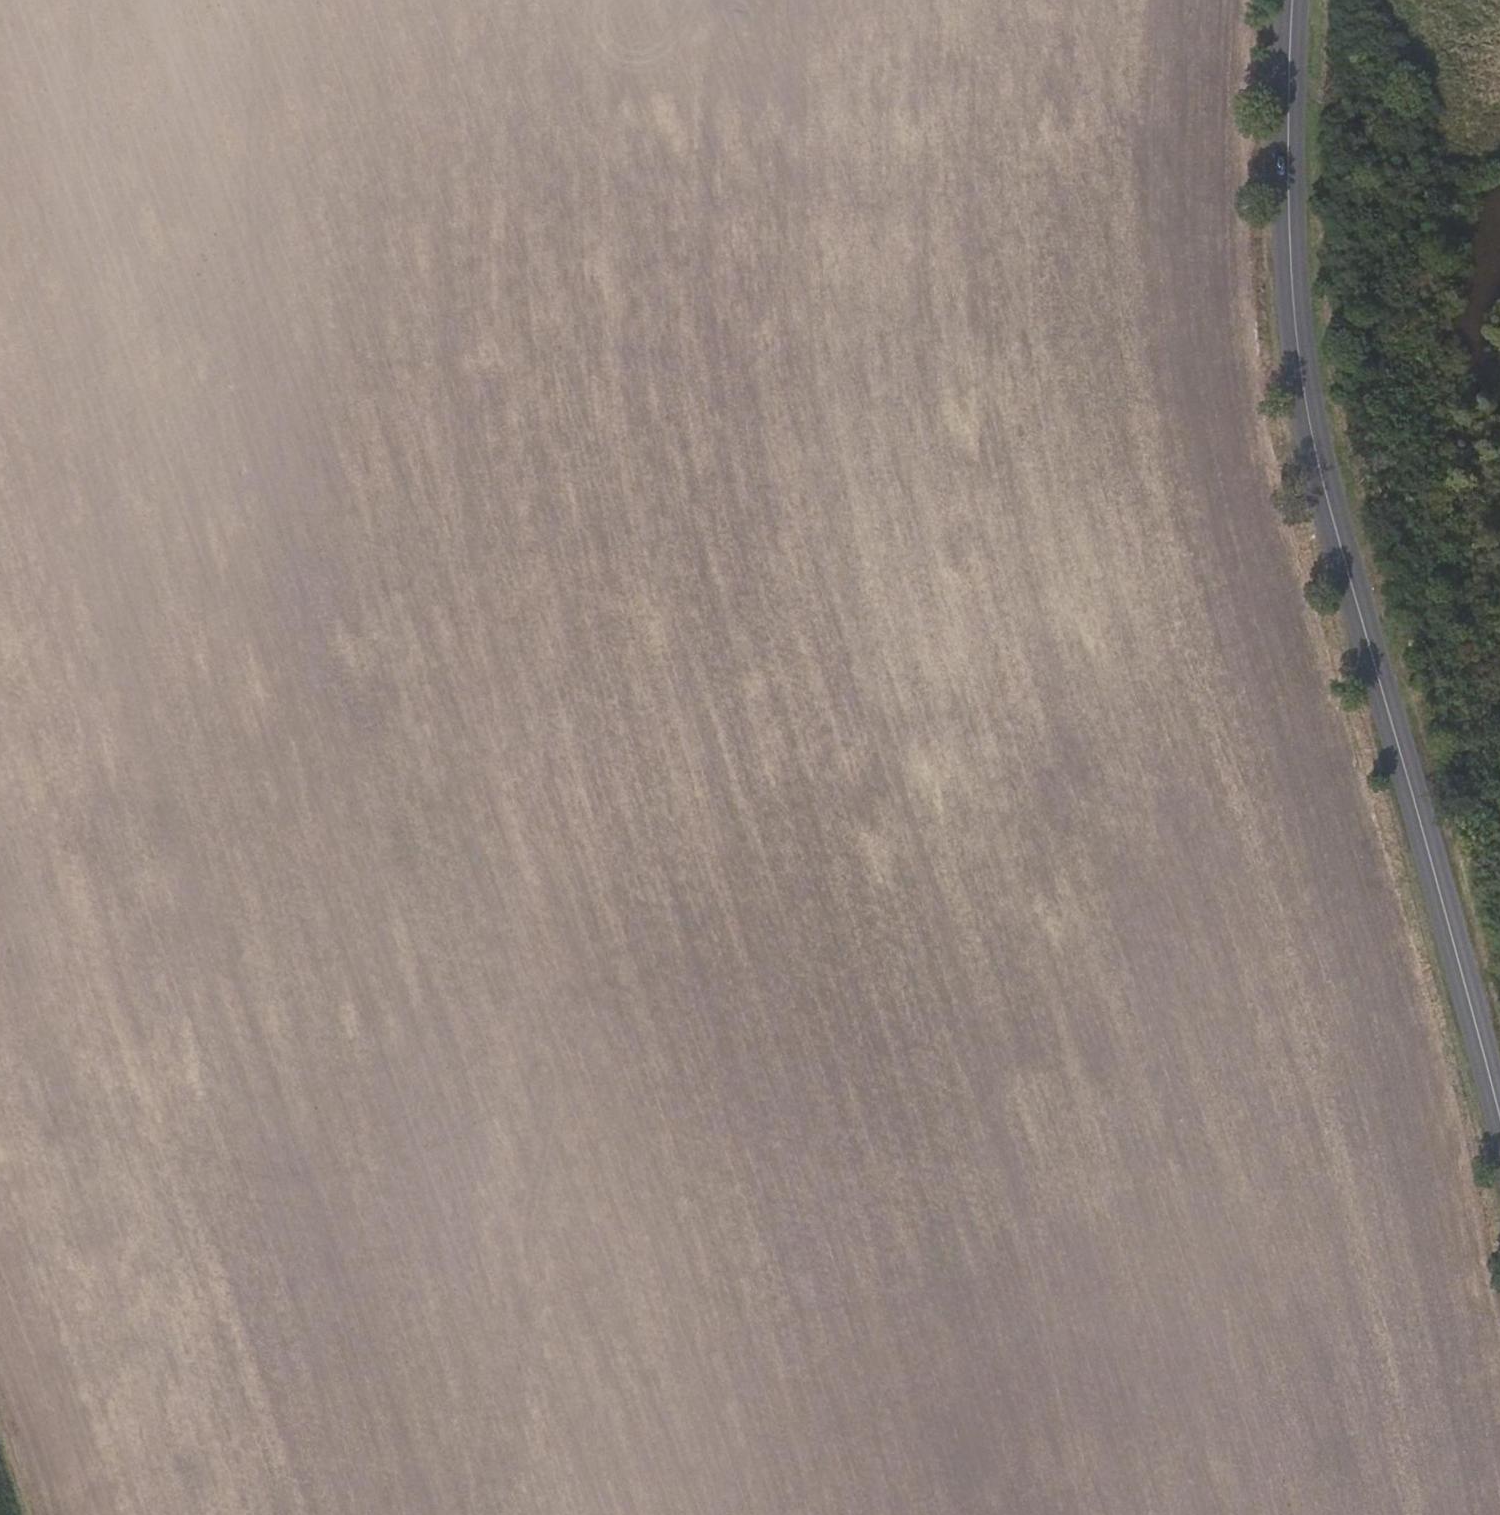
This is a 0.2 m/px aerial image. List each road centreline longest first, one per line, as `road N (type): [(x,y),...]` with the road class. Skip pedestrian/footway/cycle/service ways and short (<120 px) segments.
road 1 (tertiary): [(1499,1112),(1310,423),(1291,239),(1293,0)]

